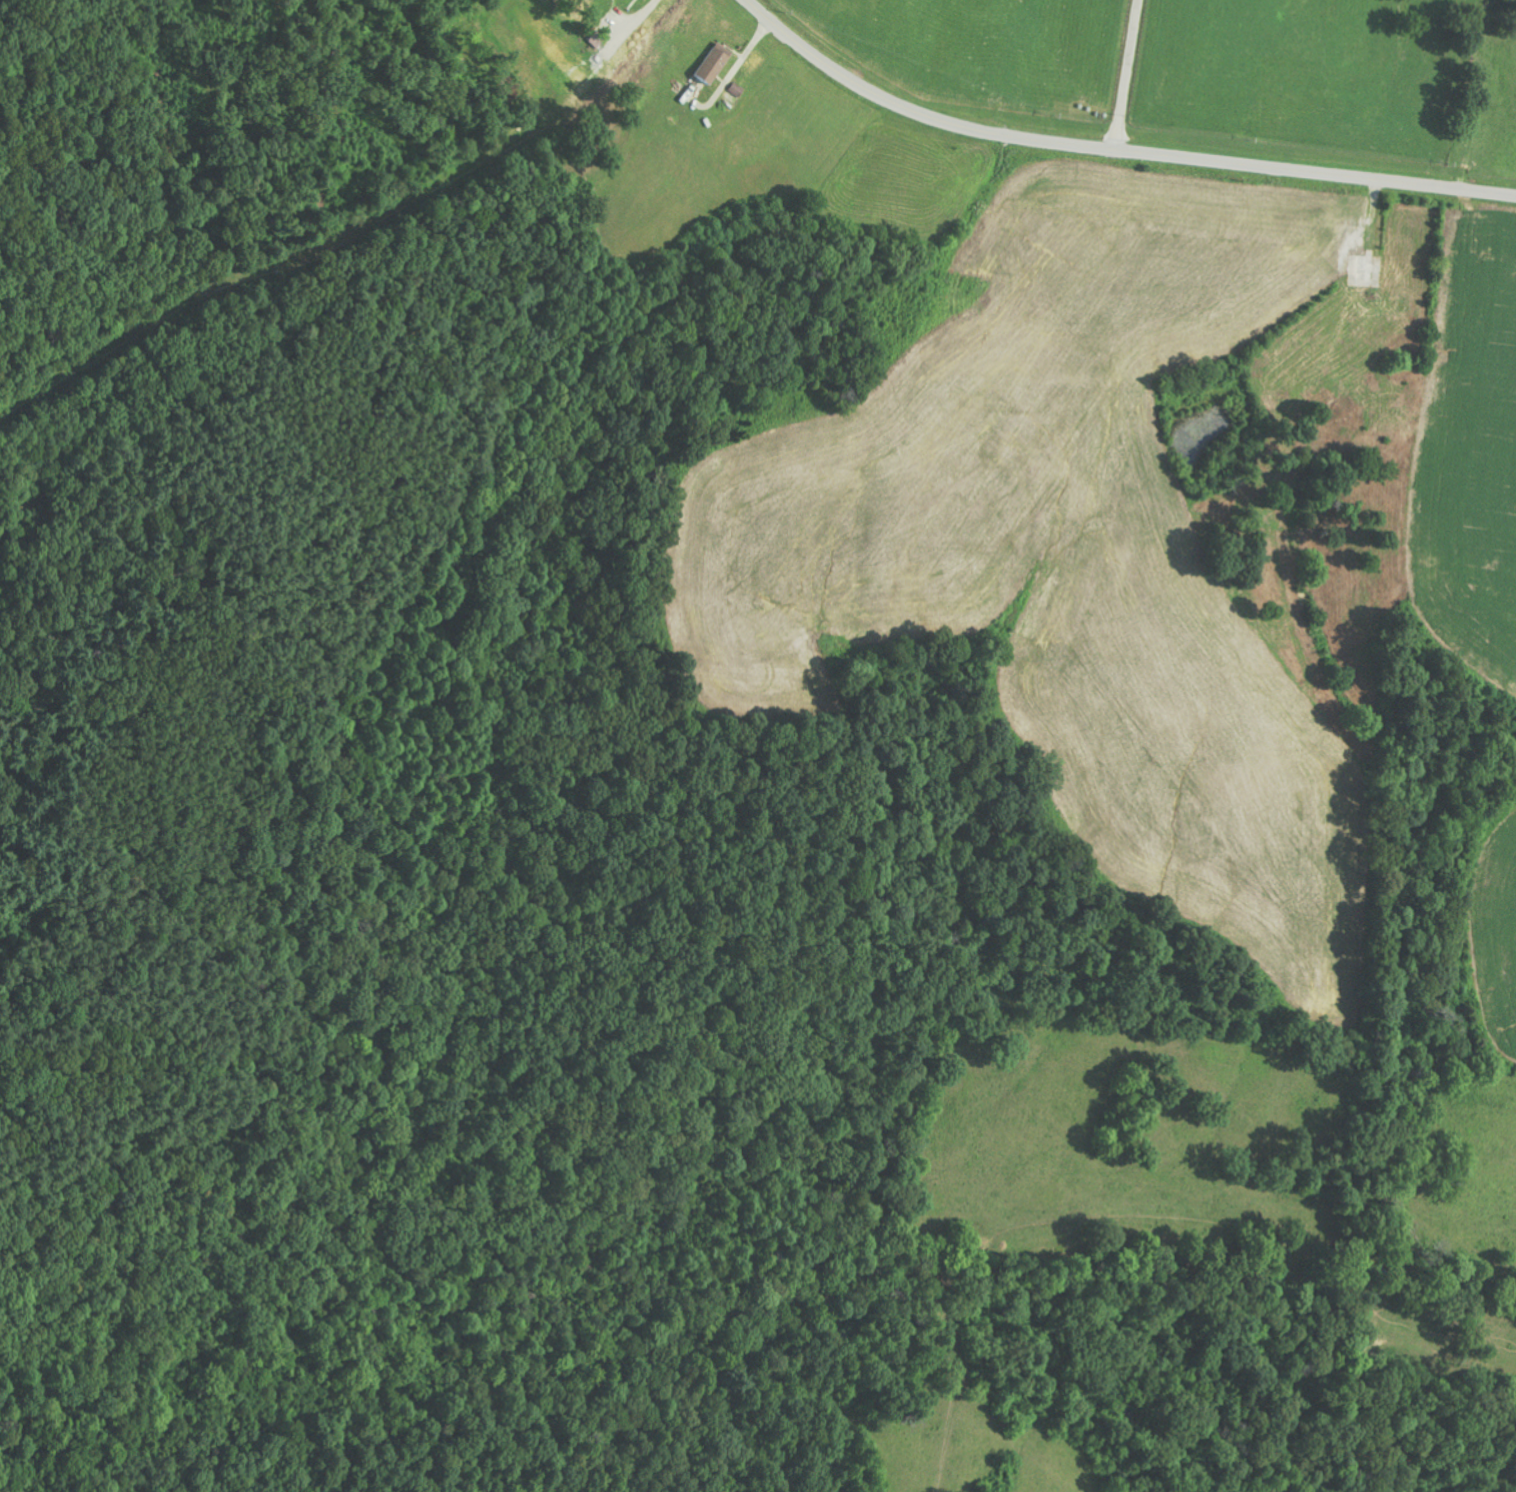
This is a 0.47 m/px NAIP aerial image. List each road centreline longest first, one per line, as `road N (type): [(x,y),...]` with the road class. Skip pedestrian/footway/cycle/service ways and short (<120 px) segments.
road 1 (secondary): [(1515,195),(967,126),(871,88),(752,0)]

